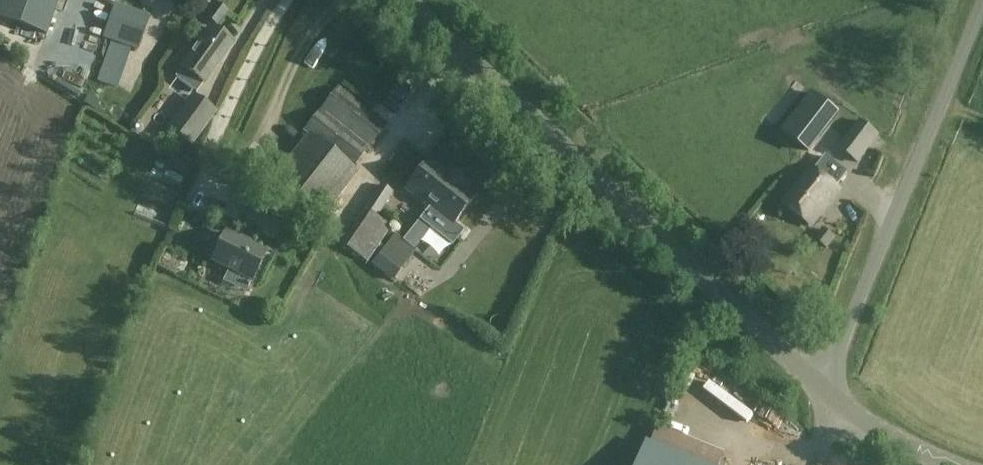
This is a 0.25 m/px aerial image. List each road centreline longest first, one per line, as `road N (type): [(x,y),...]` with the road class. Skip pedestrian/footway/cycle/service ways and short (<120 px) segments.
road 1 (tertiary): [(831,398),(406,0)]
road 2 (unclassified): [(831,398),(843,339),(982,0)]
road 3 (tertiary): [(947,464),(893,442),(831,398)]

